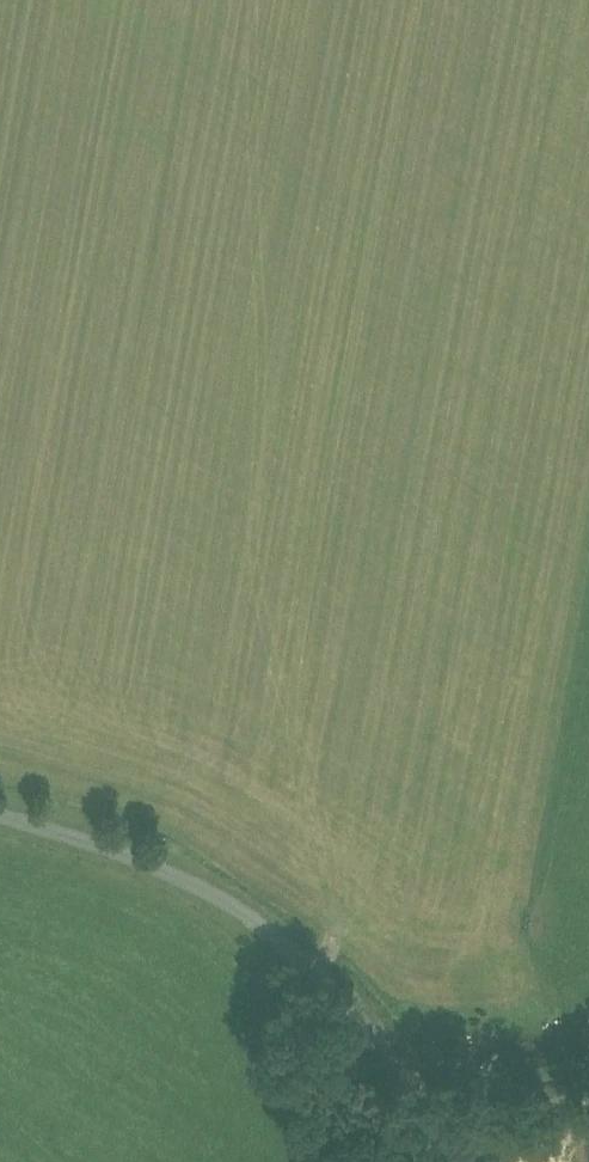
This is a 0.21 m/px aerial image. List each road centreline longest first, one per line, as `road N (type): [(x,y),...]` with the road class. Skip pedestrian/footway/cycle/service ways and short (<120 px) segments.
road 1 (unclassified): [(0,816),(103,846),(206,889),(322,973),(392,1045),(417,1087)]

